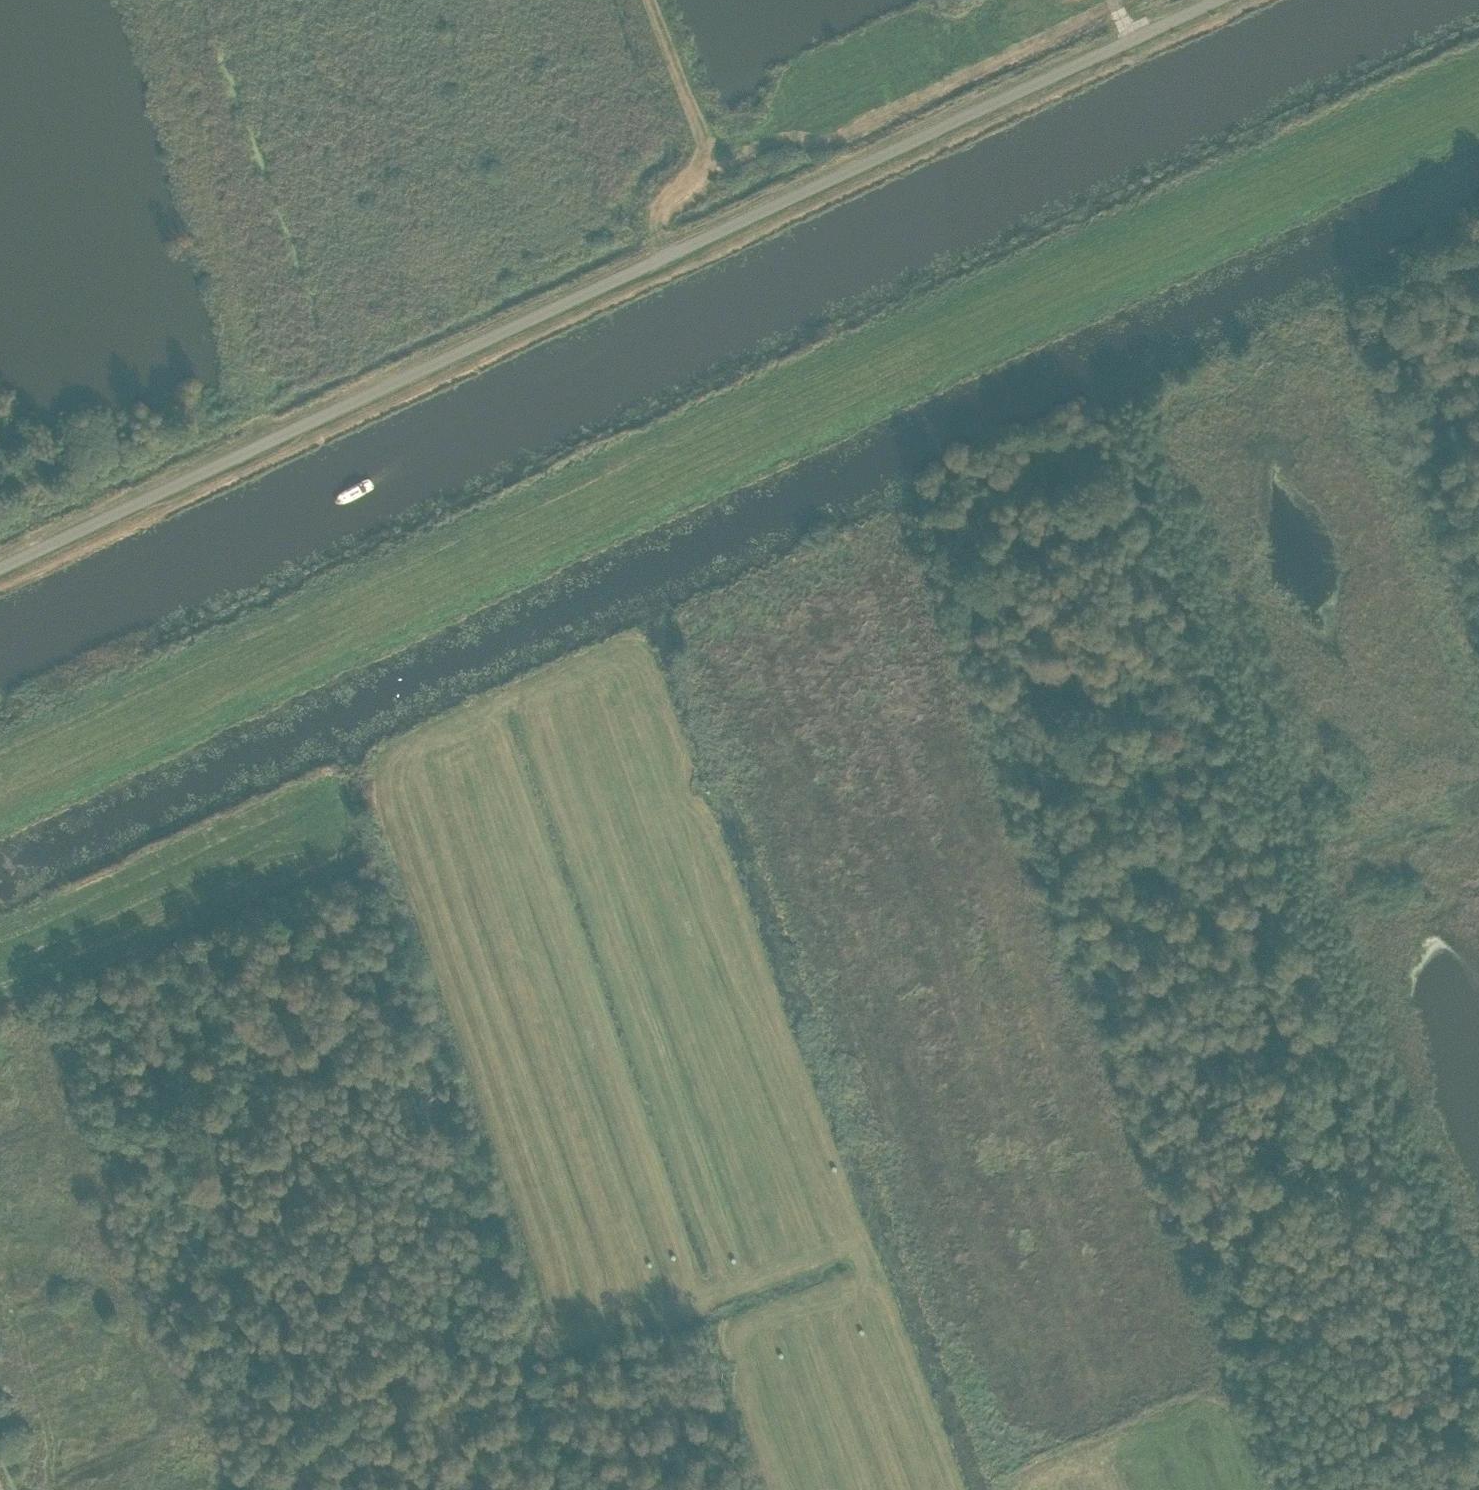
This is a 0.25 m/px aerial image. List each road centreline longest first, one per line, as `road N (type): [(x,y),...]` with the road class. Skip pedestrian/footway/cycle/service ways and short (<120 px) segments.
road 1 (unclassified): [(0,573),(1234,0)]

